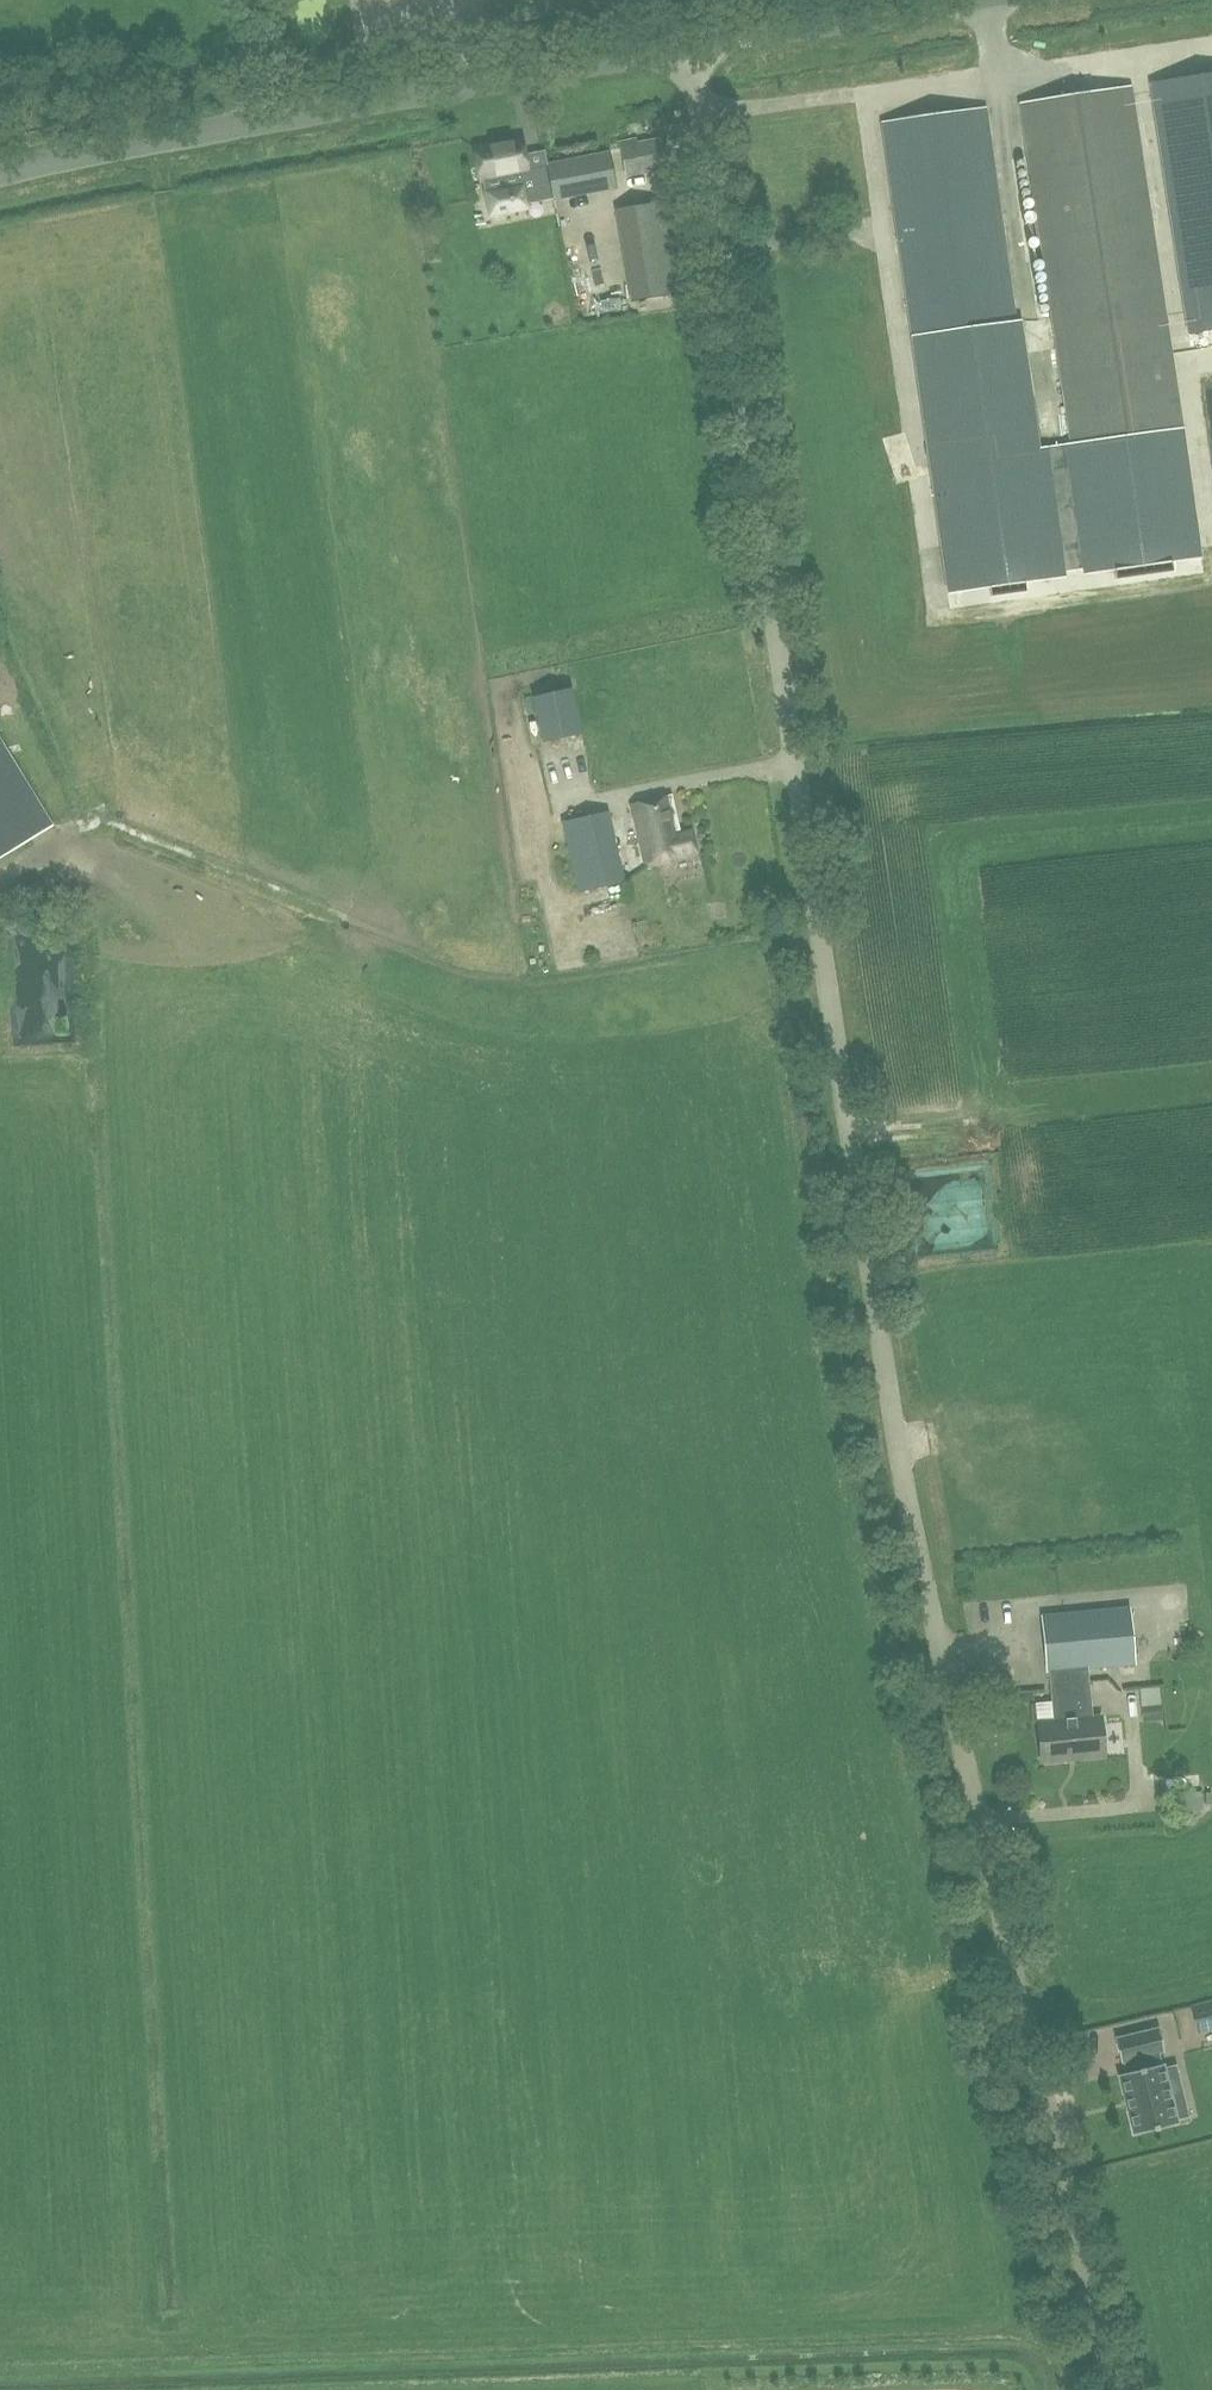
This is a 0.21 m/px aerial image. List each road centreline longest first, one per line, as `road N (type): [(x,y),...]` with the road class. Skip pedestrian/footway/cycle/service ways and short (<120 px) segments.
road 1 (unclassified): [(1124,2389),(944,1663),(792,752),(689,50)]
road 2 (unclassified): [(689,50),(0,176)]
road 3 (unclassified): [(950,0),(689,50)]

